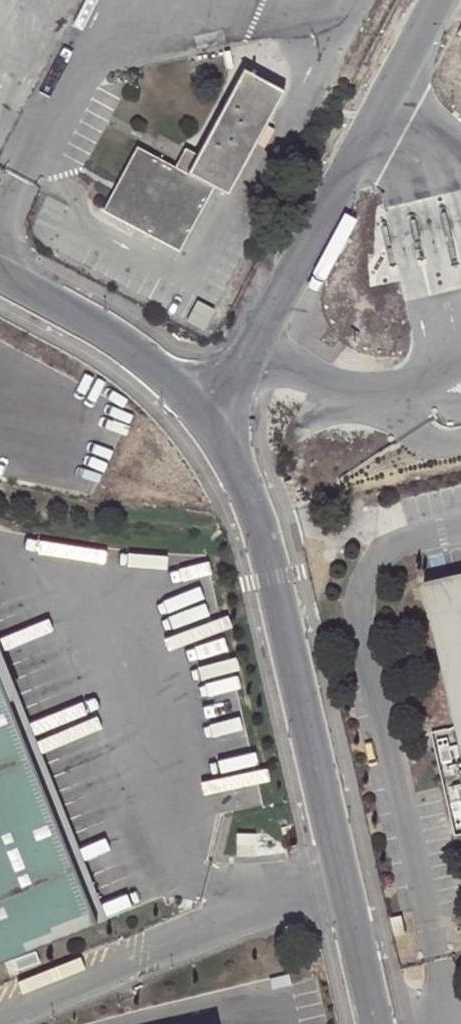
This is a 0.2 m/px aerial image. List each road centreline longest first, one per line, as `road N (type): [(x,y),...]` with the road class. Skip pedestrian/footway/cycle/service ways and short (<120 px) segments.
road 1 (tertiary): [(344,884),(259,527),(223,442),(200,413)]
road 2 (unclassified): [(444,0),(257,352),(200,413)]
road 3 (unclassified): [(0,1014),(276,901),(344,884)]
road 4 (tertiary): [(200,413),(108,334),(0,276)]
road 5 (tertiary): [(376,1023),(344,884)]

